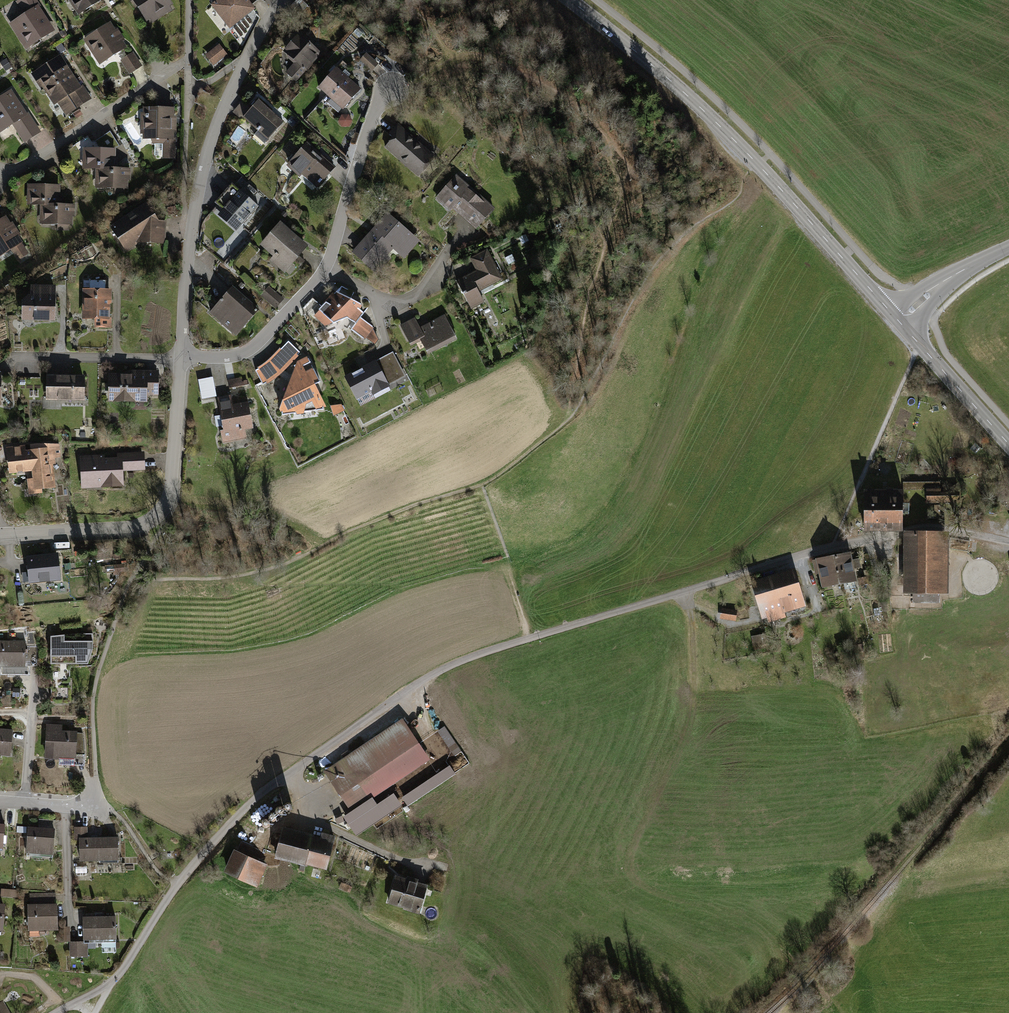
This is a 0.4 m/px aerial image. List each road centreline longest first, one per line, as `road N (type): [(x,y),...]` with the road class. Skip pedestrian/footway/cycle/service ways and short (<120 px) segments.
road 1 (unclassified): [(178,884),(267,789),(459,662),(871,538),(938,527),(1008,540)]
road 2 (tertiary): [(570,0),(757,164),(899,321)]
road 3 (residential): [(181,356),(246,351),(320,277),(371,123),(394,80)]
road 4 (residential): [(181,356),(206,155),(282,0)]
road 5 (residential): [(0,534),(127,528),(158,514),(172,486),(181,356)]
road 6 (residential): [(0,178),(188,59)]
road 7 (tertiary): [(899,321),(1008,443)]
road 8 (unclassified): [(899,321),(945,281),(1008,247)]
road 9 (track): [(111,985),(178,884)]

